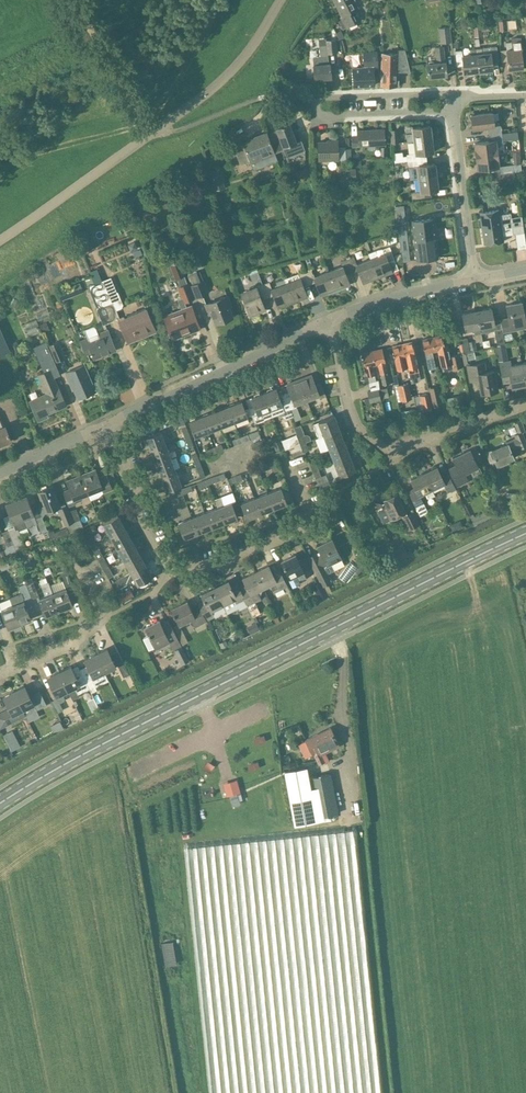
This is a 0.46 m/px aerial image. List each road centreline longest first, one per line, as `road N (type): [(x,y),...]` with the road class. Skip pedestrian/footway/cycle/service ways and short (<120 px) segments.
road 1 (primary): [(0,806),(151,721),(525,536)]
road 2 (residential): [(286,462),(312,506),(304,527),(215,564),(171,572),(142,524),(140,497),(106,426)]
road 3 (residential): [(525,405),(391,452),(358,427),(327,322)]
road 4 (unclassified): [(106,426),(327,322)]
road 5 (unclassified): [(0,241),(153,132)]
road 6 (unclassified): [(153,132),(235,71),(281,0)]
road 7 (residential): [(78,568),(104,617),(69,647),(0,674)]
road 8 (residential): [(454,111),(476,278)]
road 9 (residential): [(313,97),(314,116),(454,111)]
road 10 (unclassified): [(327,322),(391,297),(476,278)]
road 11 (track): [(153,132),(73,0)]
road 12 (residential): [(460,100),(313,97)]

